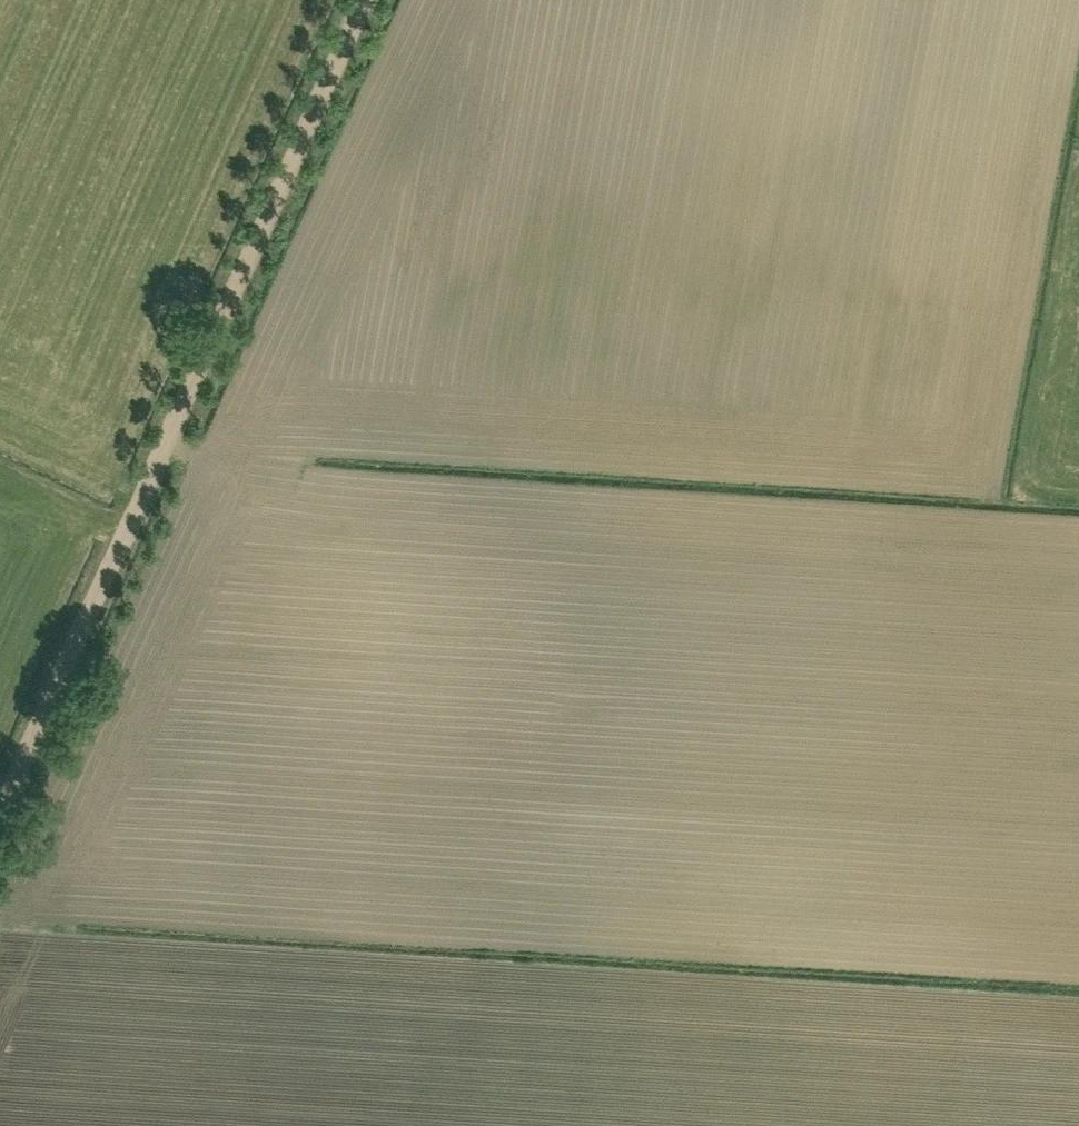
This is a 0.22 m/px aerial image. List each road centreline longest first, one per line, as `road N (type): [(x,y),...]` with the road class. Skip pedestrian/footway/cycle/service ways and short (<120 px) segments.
road 1 (track): [(364,0),(0,814)]

